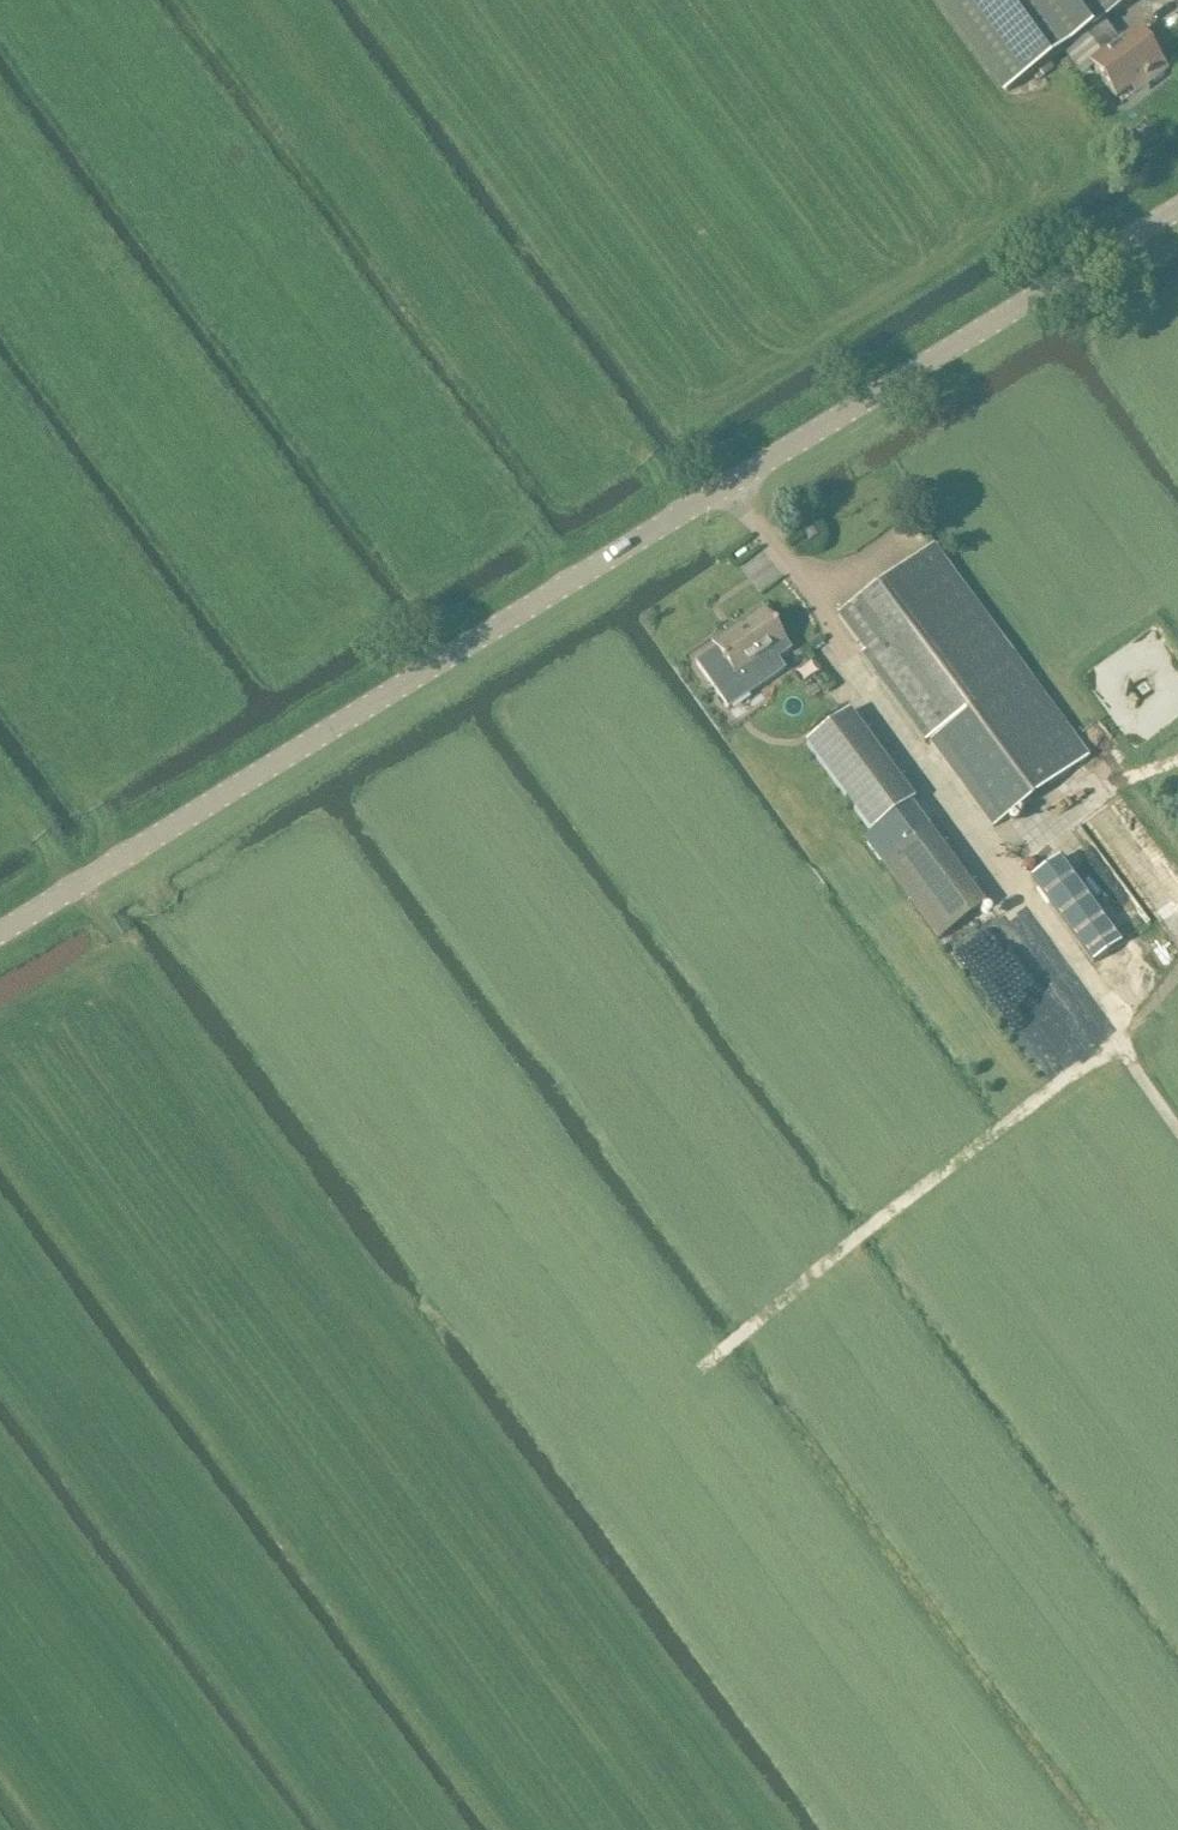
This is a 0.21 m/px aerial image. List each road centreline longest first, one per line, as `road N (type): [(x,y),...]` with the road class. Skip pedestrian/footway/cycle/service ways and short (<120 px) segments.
road 1 (unclassified): [(0,934),(1177,212)]
road 2 (track): [(704,1367),(984,1141),(1118,1044),(1118,1029)]

